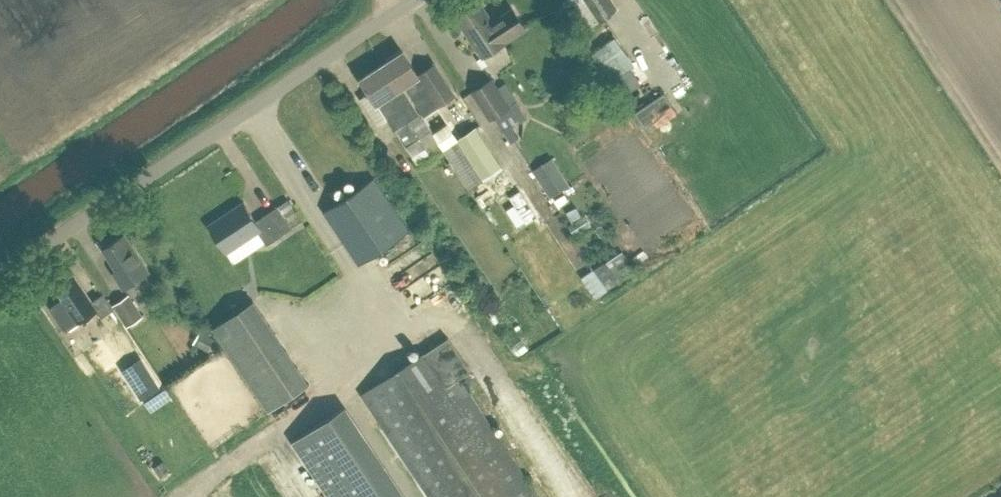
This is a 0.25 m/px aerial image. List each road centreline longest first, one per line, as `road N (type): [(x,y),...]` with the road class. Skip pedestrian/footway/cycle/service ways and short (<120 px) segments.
road 1 (unclassified): [(0,273),(412,0)]

